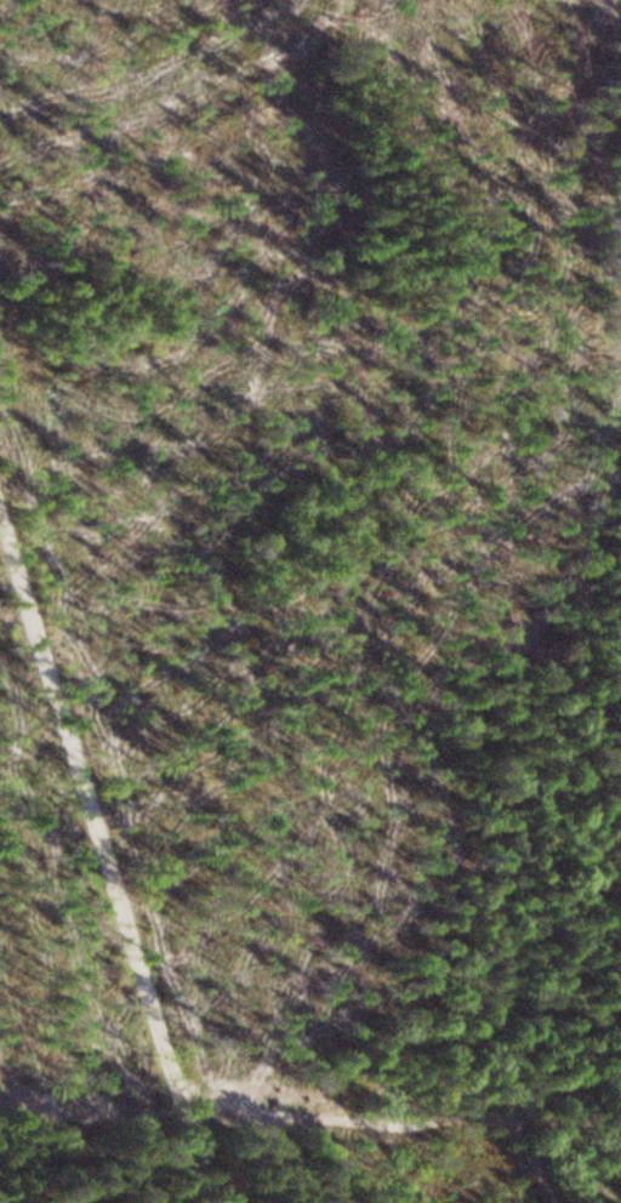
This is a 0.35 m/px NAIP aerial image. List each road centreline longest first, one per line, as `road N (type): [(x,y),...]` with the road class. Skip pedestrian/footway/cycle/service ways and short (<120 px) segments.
road 1 (residential): [(220,1202),(0,461)]
road 2 (track): [(620,1126),(0,1110)]

